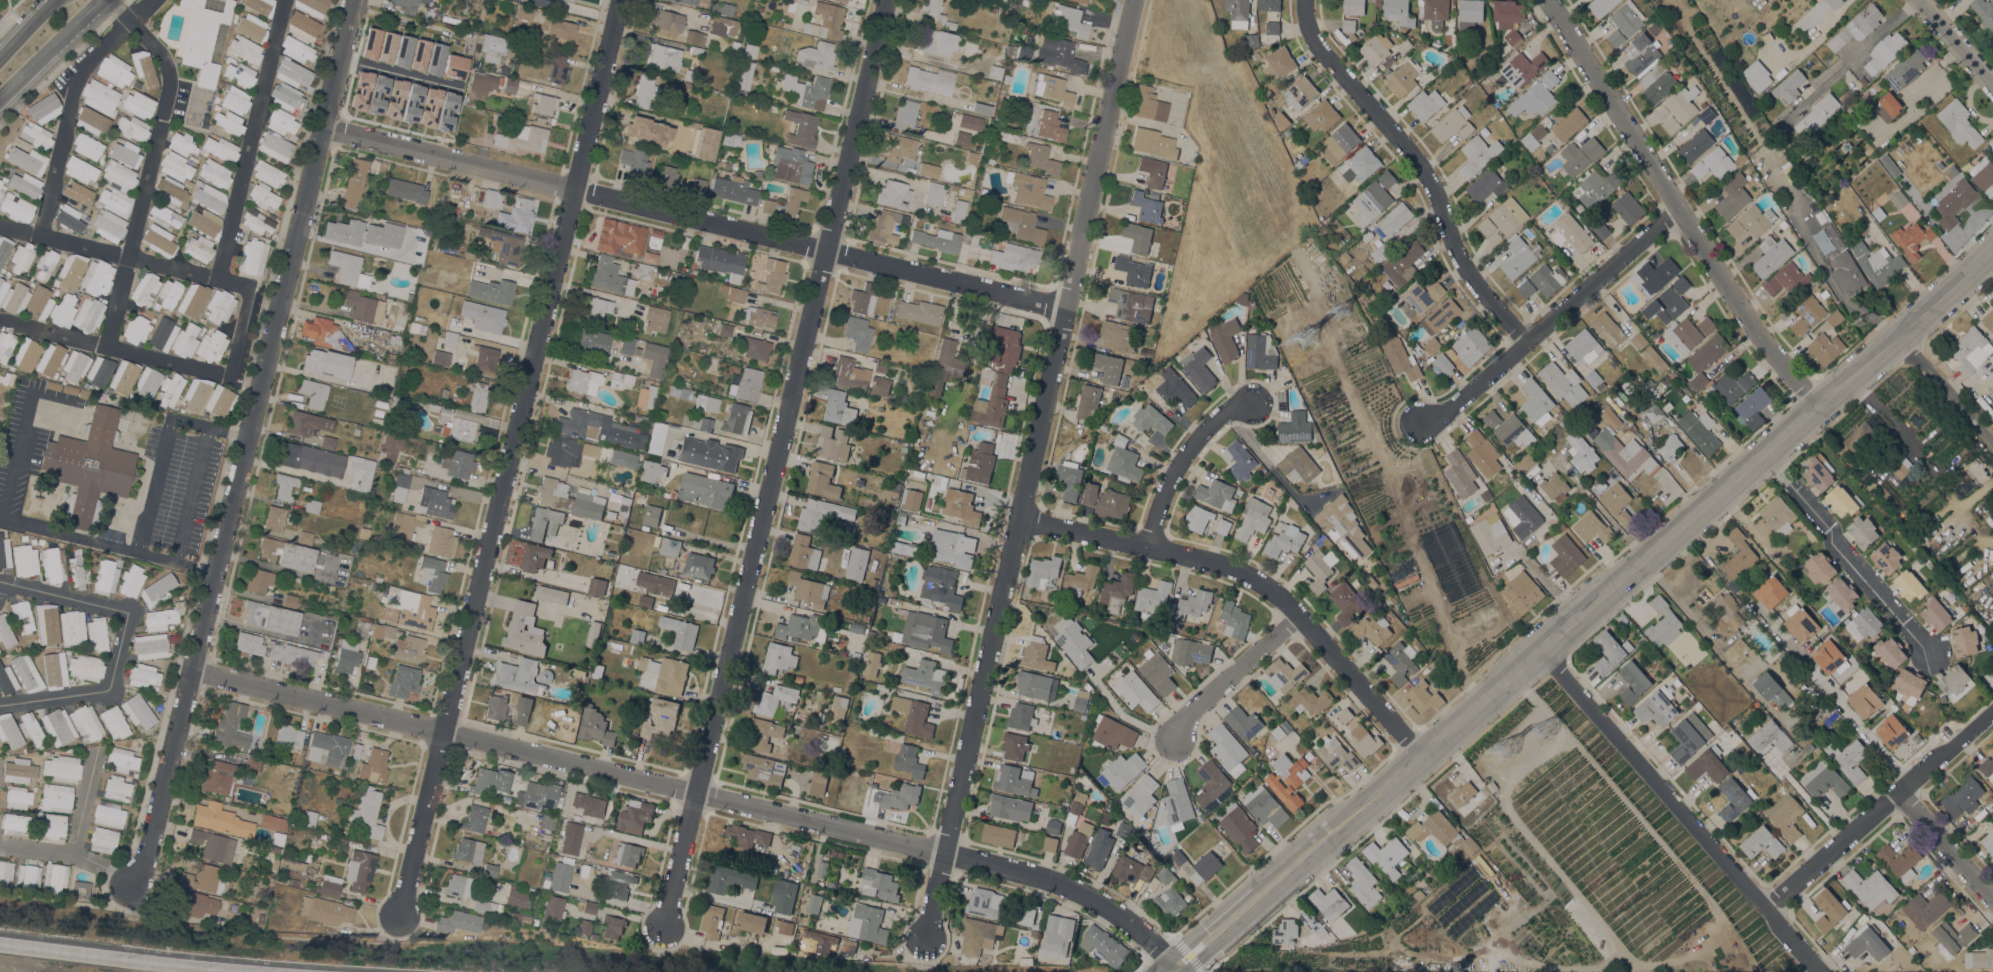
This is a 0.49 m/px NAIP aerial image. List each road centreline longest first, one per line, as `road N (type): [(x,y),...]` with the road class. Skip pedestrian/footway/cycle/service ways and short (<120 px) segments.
road 1 (secondary): [(1992,248),(1170,971)]
road 2 (residential): [(1174,968),(1116,913),(1044,876),(191,675)]
road 3 (residential): [(924,939),(1133,0)]
road 4 (residential): [(660,927),(885,0)]
road 5 (residential): [(399,915),(619,0)]
road 6 (residential): [(139,886),(348,0)]
road 7 (residential): [(1064,307),(319,129)]
road 8 (residential): [(1817,407),(1751,327),(1549,0)]
road 9 (residential): [(1421,755),(1268,587),(1229,568),(1018,521)]
road 10 (residential): [(1816,967),(1539,650)]
road 11 (residential): [(1526,344),(1464,272),(1430,180),(1318,44),(1306,23),(1307,0)]
road 12 (residential): [(112,0),(162,51),(170,91),(106,347)]
road 13 (residential): [(1678,209),(1448,410),(1418,421)]
road 14 (residential): [(1992,712),(1765,907)]
road 15 (residential): [(282,0),(218,279)]
road 16 (residential): [(39,236),(78,74),(152,0)]
road 17 (residential): [(1765,455),(1930,653)]
road 18 (motorway): [(250,971),(0,944)]
road 19 (residential): [(229,376),(0,321)]
road 20 (residential): [(39,236),(249,288)]
road 21 (residential): [(1148,549),(1168,484),(1193,446),(1221,417),(1251,405)]
road 22 (residential): [(1298,615),(1192,710),(1172,741)]
road 23 (residential): [(139,886),(70,854),(0,845)]
road 24 (residential): [(1992,444),(1897,337)]
road 25 (primary): [(0,99),(102,0)]
road 26 (residential): [(1992,900),(1900,795)]
road 27 (residential): [(0,579),(126,611)]

